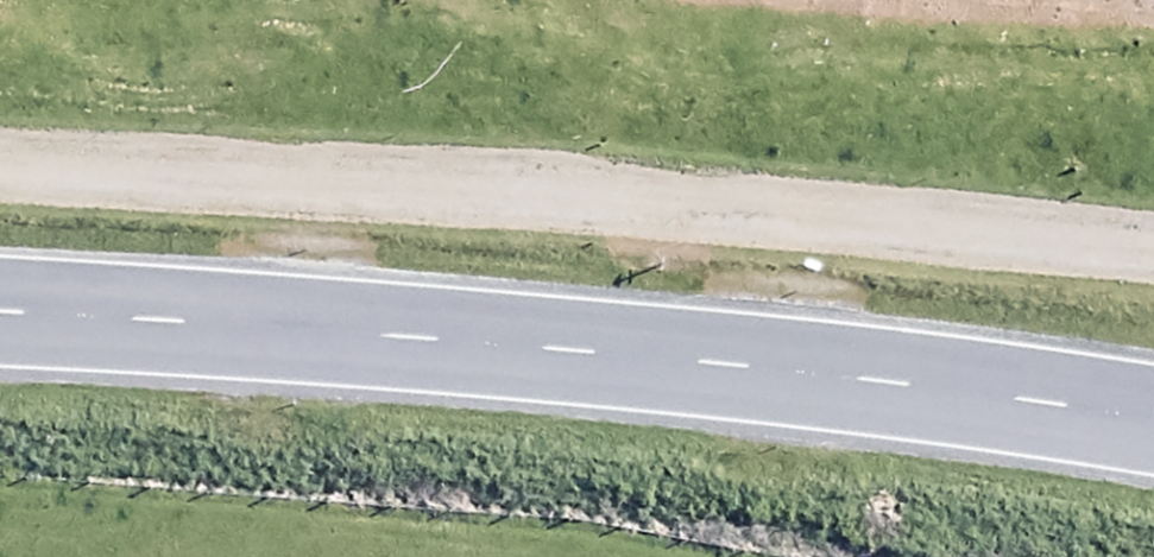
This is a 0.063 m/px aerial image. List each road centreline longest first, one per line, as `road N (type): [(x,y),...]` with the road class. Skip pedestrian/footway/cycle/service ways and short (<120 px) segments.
road 1 (trunk): [(0,316),(753,370),(1153,422)]
road 2 (track): [(0,178),(1153,250)]

